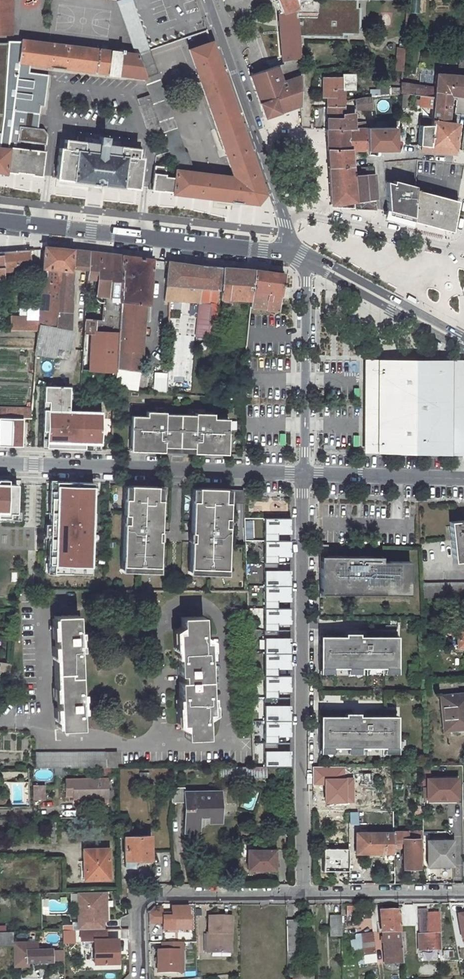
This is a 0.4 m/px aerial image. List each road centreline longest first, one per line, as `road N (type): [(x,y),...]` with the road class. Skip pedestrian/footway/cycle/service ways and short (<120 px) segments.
road 1 (residential): [(303,894),(304,474)]
road 2 (residential): [(158,742),(159,630),(168,612),(187,604),(210,610),(224,629),(234,744)]
road 3 (residential): [(0,464),(304,474)]
road 4 (tertiary): [(289,255),(0,221)]
road 5 (residential): [(303,894),(139,897),(139,978)]
road 6 (unclassified): [(284,211),(208,0)]
road 7 (residential): [(309,262),(304,474)]
road 8 (tertiary): [(463,344),(309,262)]
road 9 (residential): [(463,895),(303,894)]
road 10 (residential): [(304,474),(463,479)]
road 11 (residential): [(381,225),(377,156),(463,160)]
road 12 (residential): [(43,606),(47,741)]

